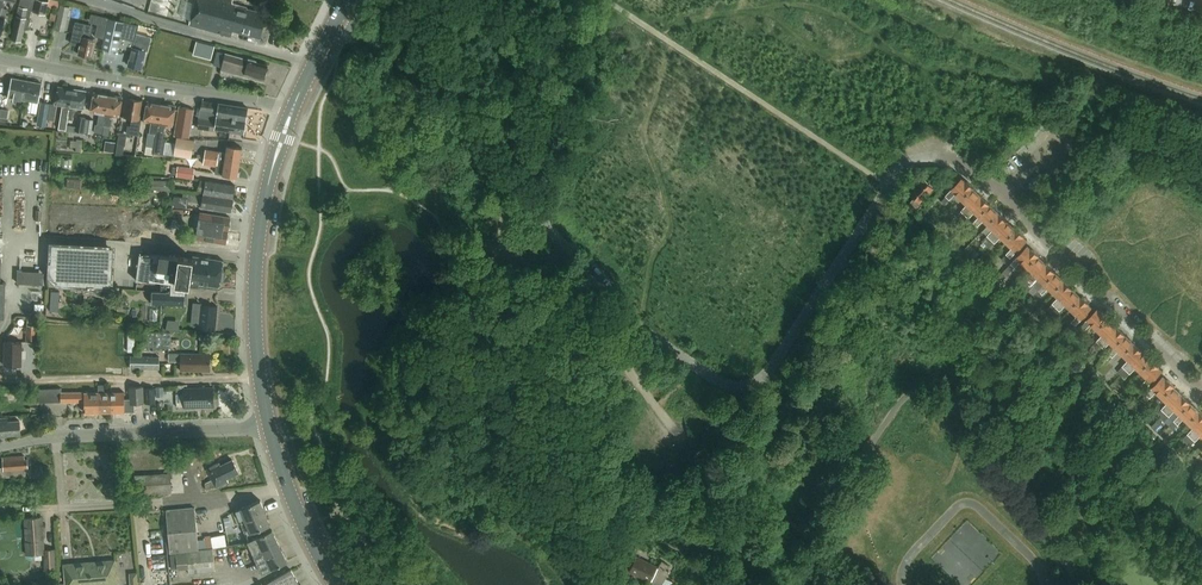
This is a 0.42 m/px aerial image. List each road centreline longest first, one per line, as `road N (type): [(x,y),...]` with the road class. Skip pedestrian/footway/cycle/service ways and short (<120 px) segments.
road 1 (unclassified): [(1201,391),(977,175),(940,154),(898,170),(757,383),(717,381),(648,334),(380,42),(340,15)]
road 2 (residential): [(293,110),(0,58)]
road 3 (residential): [(286,486),(0,511)]
road 4 (secondary): [(261,377),(255,300),(261,220),(293,110)]
road 5 (residential): [(267,430),(46,438),(0,448)]
road 6 (residential): [(261,377),(0,381)]

